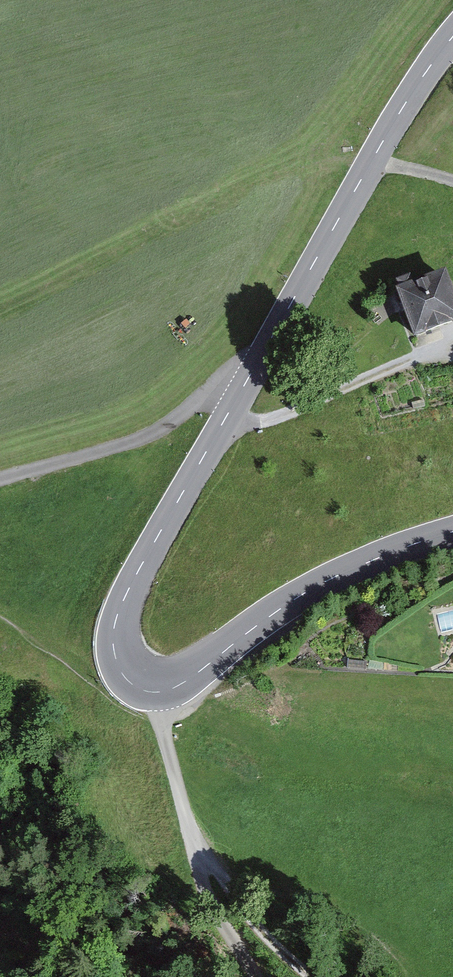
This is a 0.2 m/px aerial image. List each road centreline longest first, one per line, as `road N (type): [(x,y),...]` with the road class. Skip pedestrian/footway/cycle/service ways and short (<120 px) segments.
road 1 (primary): [(452,36),(406,101),(143,563),(119,622),(122,666),(141,684),(180,680),(295,598),(369,561),(452,533)]
road 2 (track): [(242,392),(203,400),(162,432),(121,448),(0,480)]
road 3 (track): [(187,860),(318,976)]

